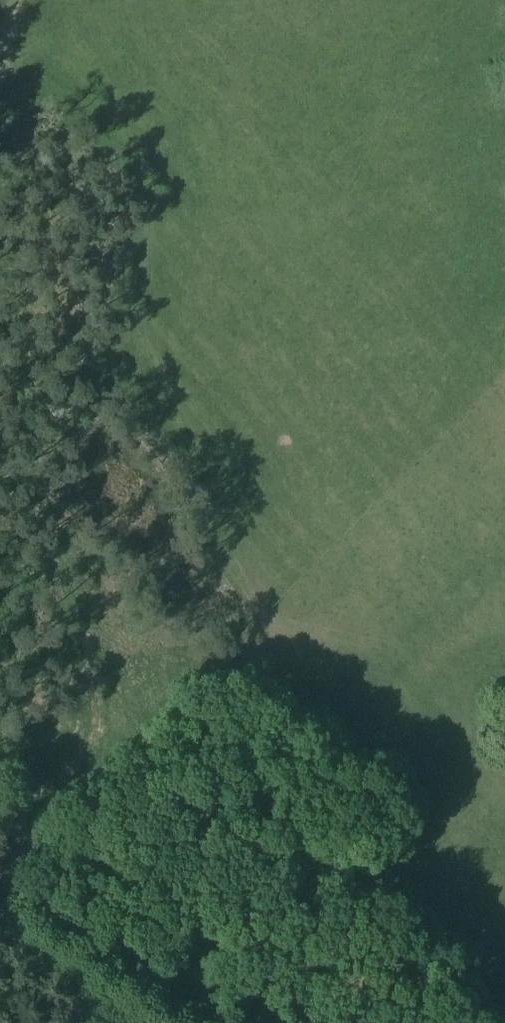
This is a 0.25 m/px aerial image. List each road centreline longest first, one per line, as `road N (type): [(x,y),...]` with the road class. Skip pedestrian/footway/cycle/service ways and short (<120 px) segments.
road 1 (track): [(0,928),(119,1022)]

